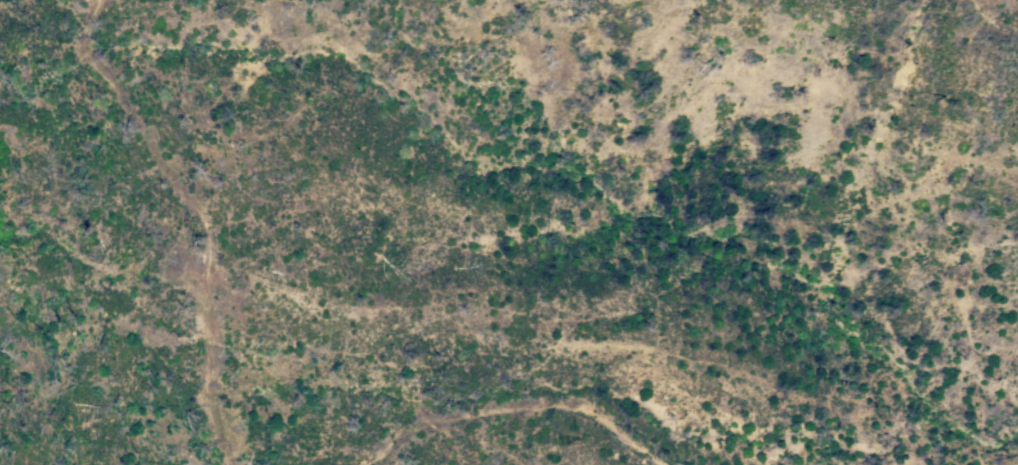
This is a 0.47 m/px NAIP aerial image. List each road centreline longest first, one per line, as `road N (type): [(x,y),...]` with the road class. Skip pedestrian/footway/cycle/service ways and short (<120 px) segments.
road 1 (track): [(226,464),(209,386),(212,250),(200,211),(87,67),(79,48),(95,0)]
road 2 (track): [(659,464),(583,410),(545,406),(423,424),(374,461),(356,464)]

